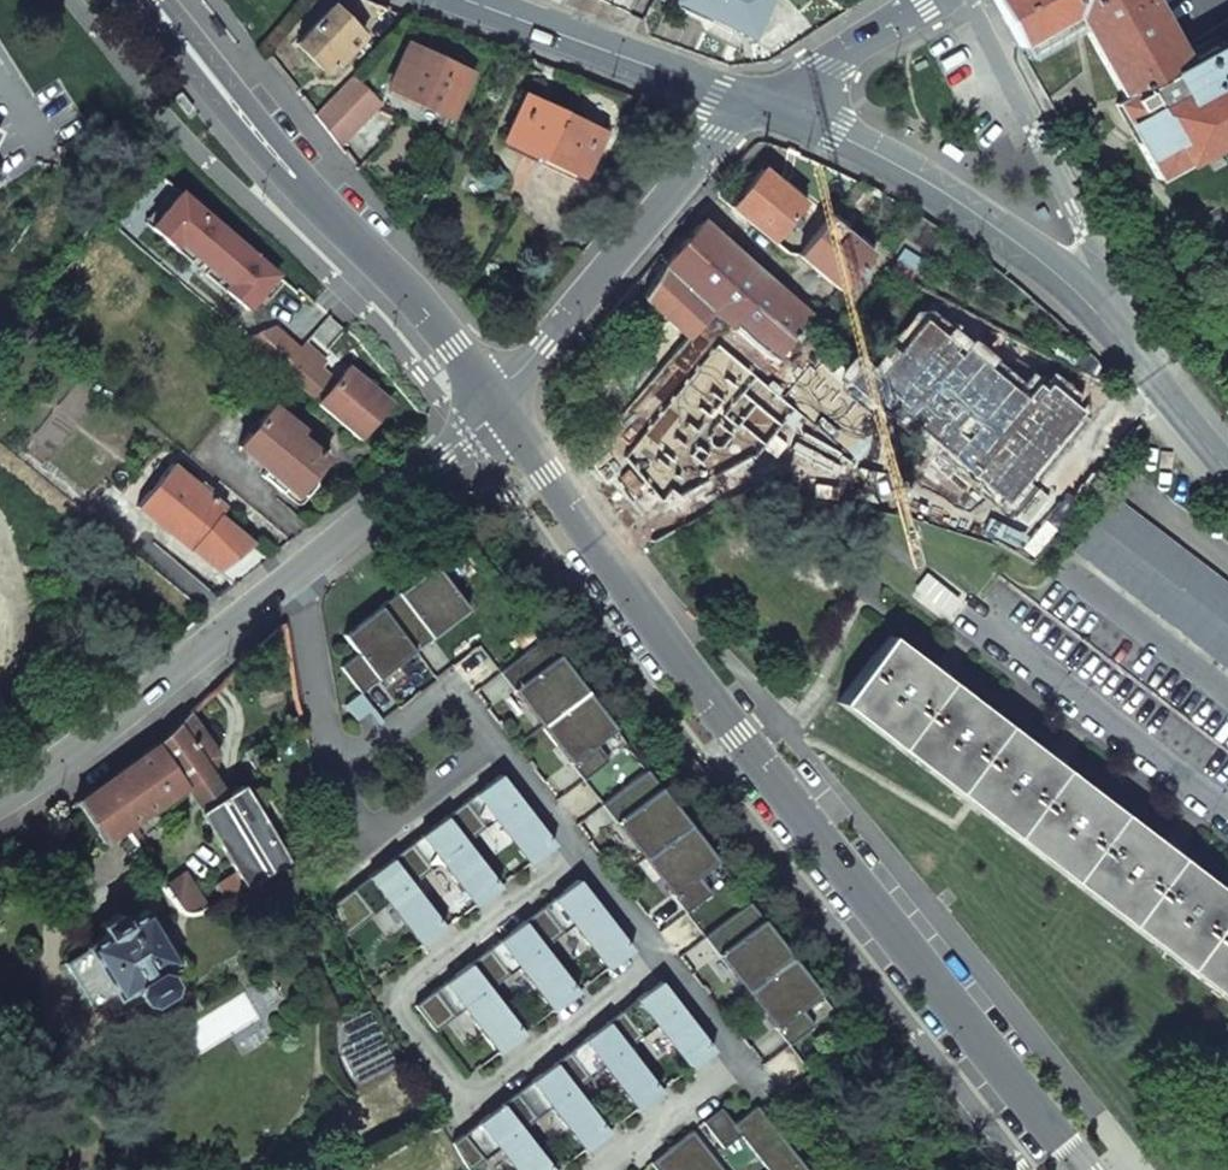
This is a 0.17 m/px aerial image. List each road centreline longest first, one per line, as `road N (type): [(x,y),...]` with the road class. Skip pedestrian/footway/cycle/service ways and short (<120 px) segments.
road 1 (tertiary): [(1084,1169),(740,736),(503,408)]
road 2 (residential): [(0,795),(96,735),(503,408)]
road 3 (tertiary): [(503,408),(456,346),(298,179),(154,0)]
road 4 (tertiary): [(1164,394),(1066,288),(951,203),(750,103)]
road 5 (unclassified): [(1164,394),(957,0)]
road 6 (residential): [(503,408),(750,103)]
road 7 (tertiary): [(460,0),(750,103)]
road 8 (residential): [(750,103),(831,67),(928,0)]

